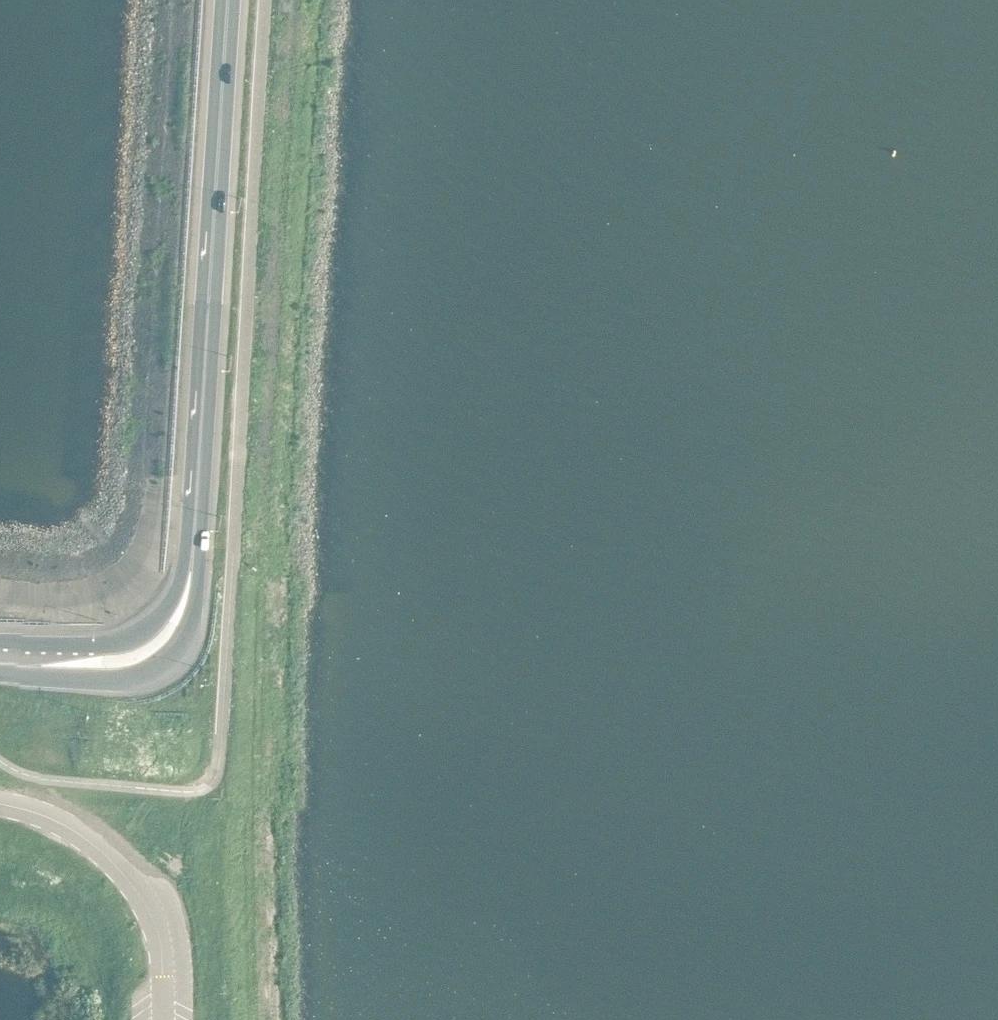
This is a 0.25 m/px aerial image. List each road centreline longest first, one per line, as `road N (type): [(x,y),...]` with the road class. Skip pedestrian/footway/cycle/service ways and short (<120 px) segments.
road 1 (trunk): [(207,538),(242,0)]
road 2 (unclassified): [(182,1019),(179,953),(148,896),(85,840),(0,814)]
road 3 (primary): [(0,672),(130,672),(155,665),(193,620),(207,538)]

